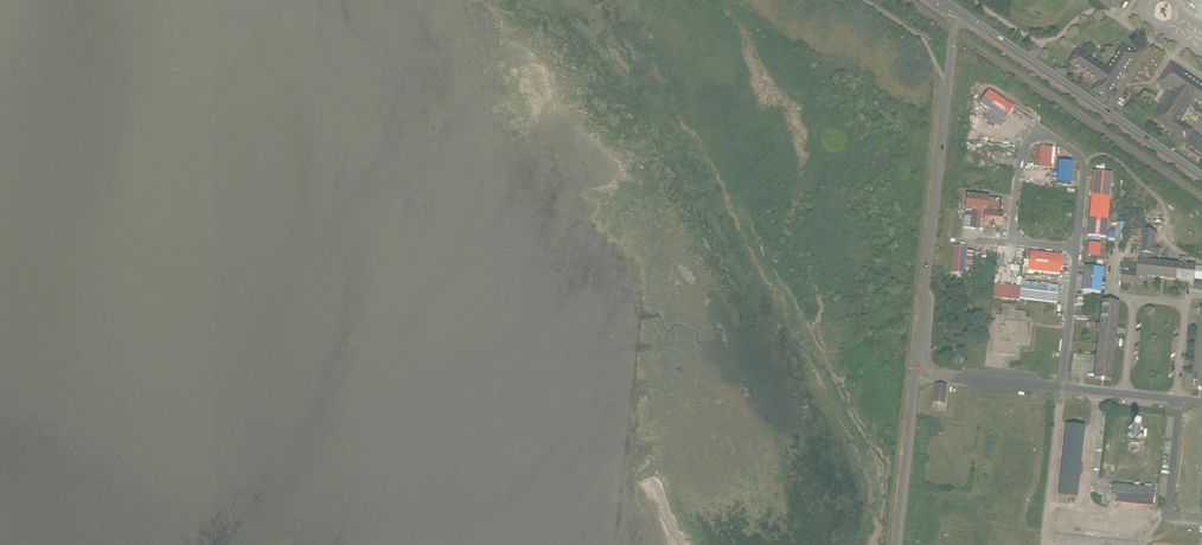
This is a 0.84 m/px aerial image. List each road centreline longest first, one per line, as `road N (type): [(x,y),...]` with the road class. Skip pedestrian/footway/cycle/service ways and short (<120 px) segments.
road 1 (unclassified): [(960,12),(917,374)]
road 2 (tertiary): [(1201,176),(960,12)]
road 3 (unclassified): [(1076,248),(1082,164),(1041,134),(1021,151),(1012,224),(1022,242)]
road 4 (unclassified): [(1125,394),(1134,299),(1185,304),(1175,399)]
road 5 (unclassified): [(917,374),(898,544)]
road 6 (unclassified): [(1044,544),(1062,387)]
road 7 (unclassified): [(917,374),(1062,387)]
road 8 (unclassified): [(1180,400),(1169,507),(1177,517),(1201,520)]
road 9 (unclassified): [(1062,387),(1076,248)]

